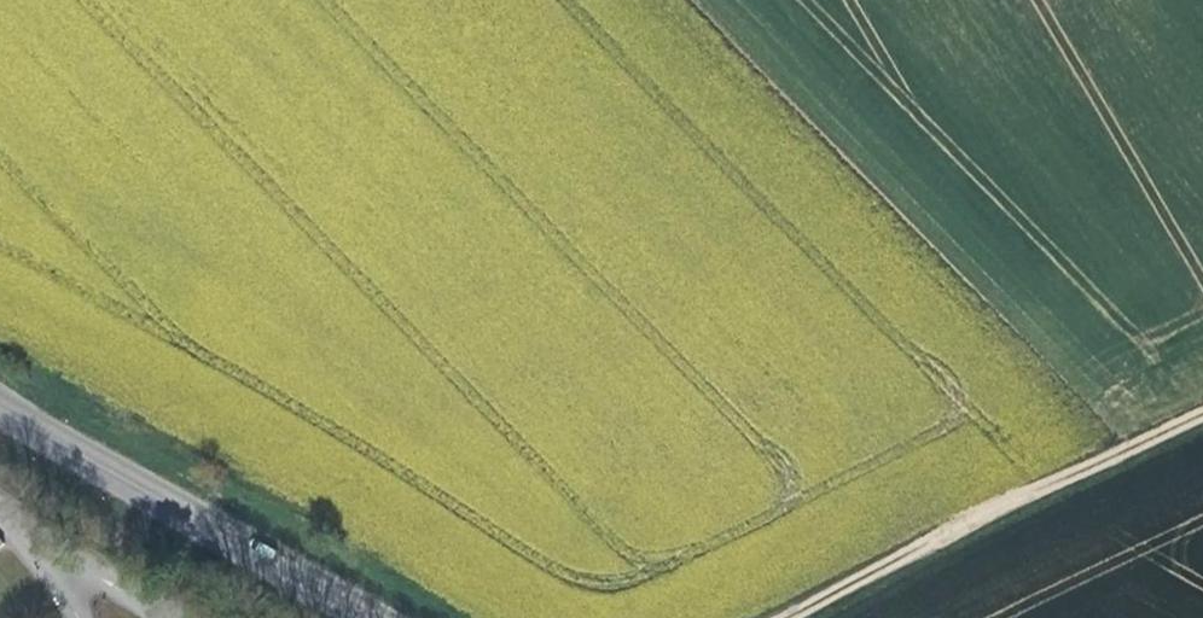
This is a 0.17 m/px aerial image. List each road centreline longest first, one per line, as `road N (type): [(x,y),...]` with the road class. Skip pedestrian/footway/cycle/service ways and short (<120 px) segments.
road 1 (track): [(781,617),(1202,413)]
road 2 (secondary): [(0,408),(370,617)]

